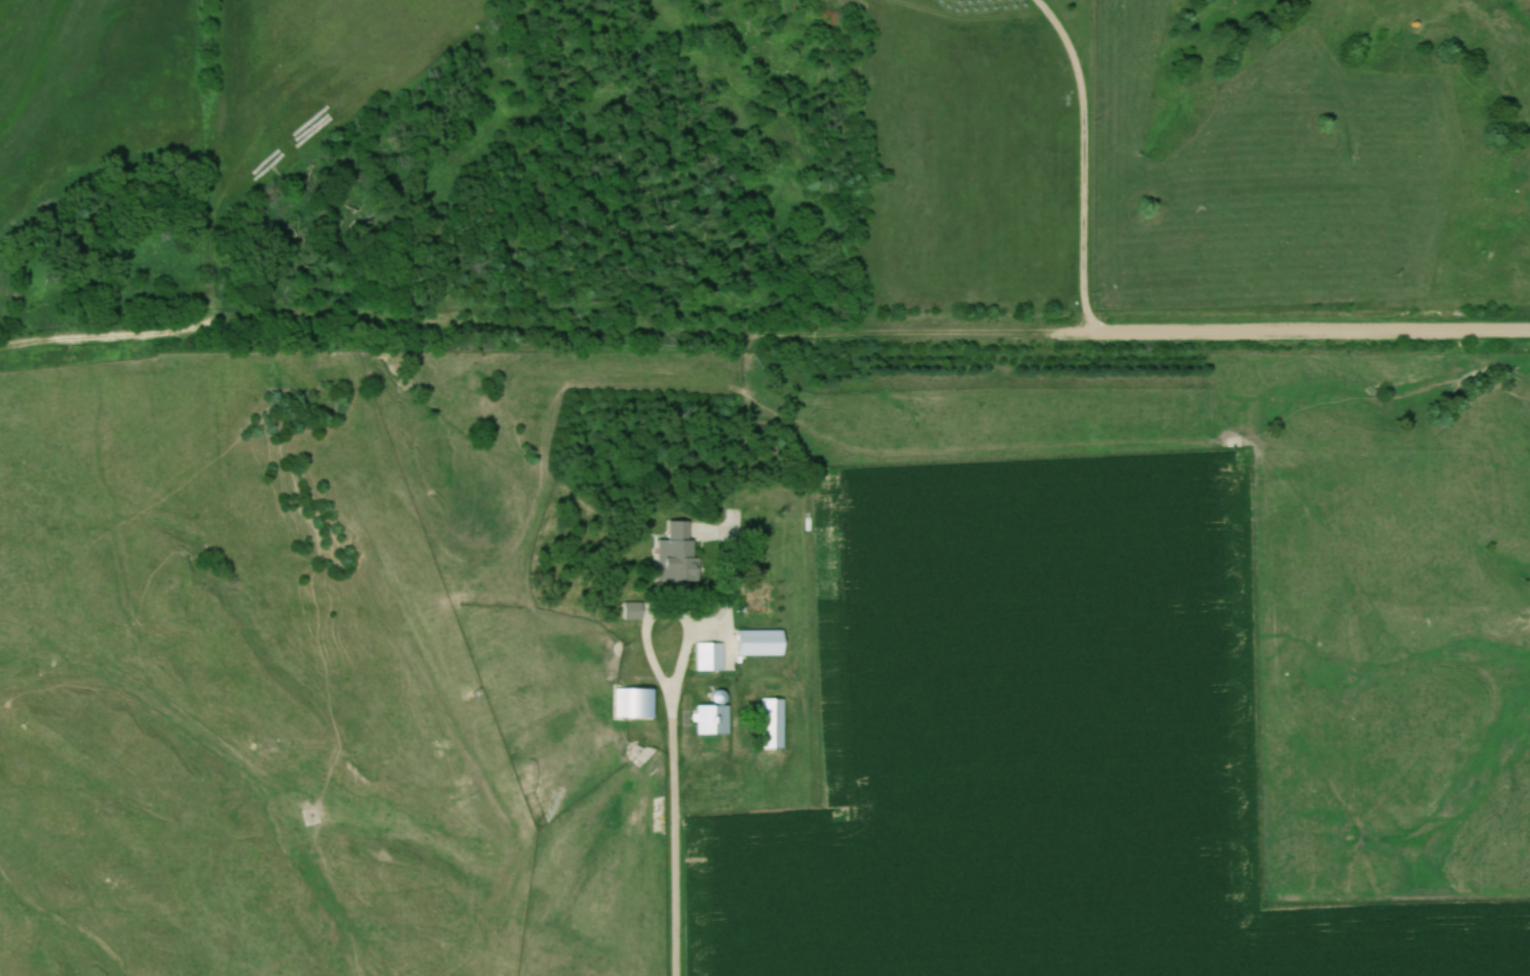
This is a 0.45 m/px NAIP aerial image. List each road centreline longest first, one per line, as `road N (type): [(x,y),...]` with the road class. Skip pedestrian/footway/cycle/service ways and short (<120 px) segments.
road 1 (residential): [(0,348),(246,318),(825,337),(1529,334)]

